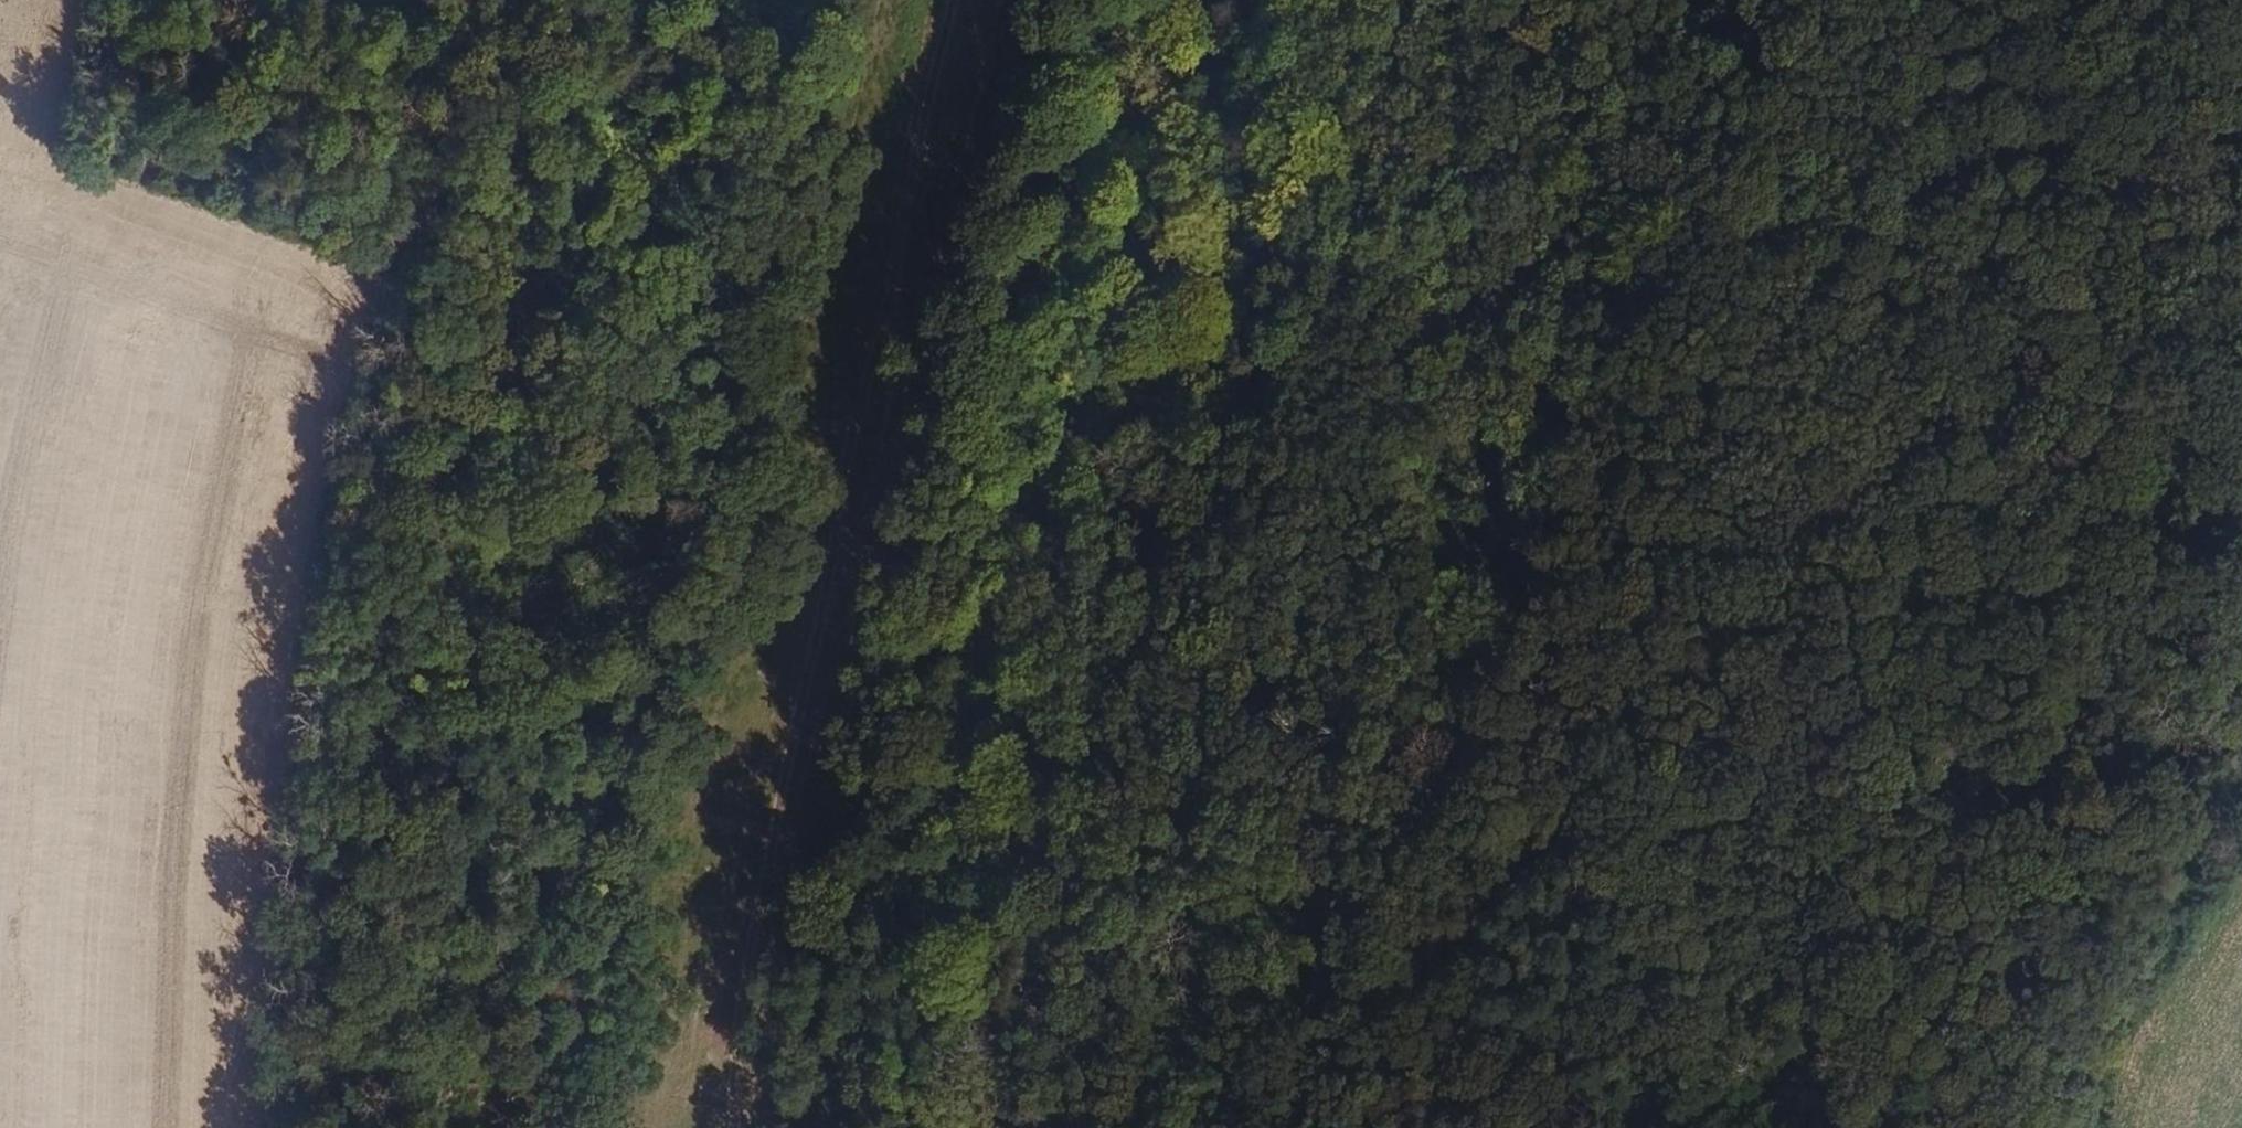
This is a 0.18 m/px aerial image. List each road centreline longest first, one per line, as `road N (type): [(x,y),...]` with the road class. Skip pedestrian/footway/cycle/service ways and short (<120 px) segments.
road 1 (track): [(928,267),(978,0)]

